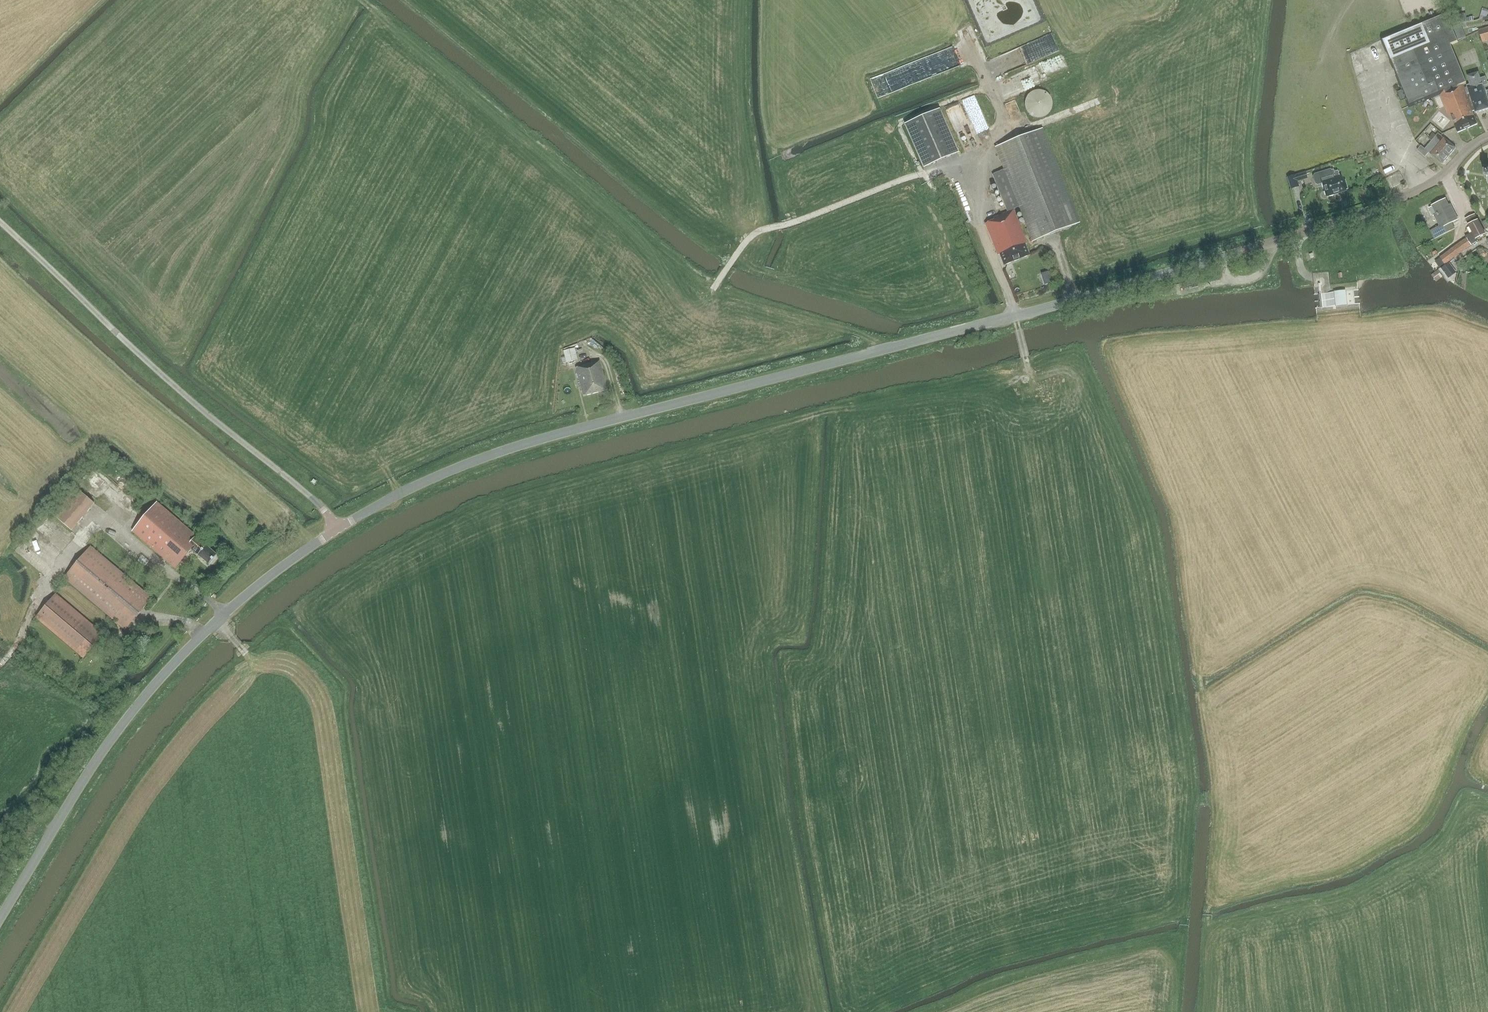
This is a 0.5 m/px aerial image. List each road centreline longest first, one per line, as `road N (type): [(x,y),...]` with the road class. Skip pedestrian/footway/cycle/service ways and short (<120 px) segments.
road 1 (tertiary): [(0,919),(105,748),(172,666),(262,583),(396,496),(550,437),(1108,291),(1346,219),(1437,181),(1487,137)]

